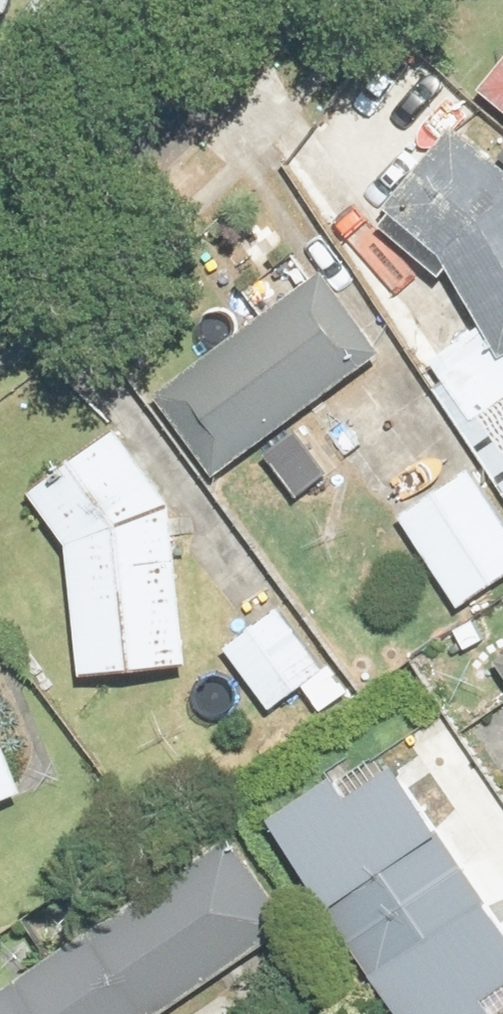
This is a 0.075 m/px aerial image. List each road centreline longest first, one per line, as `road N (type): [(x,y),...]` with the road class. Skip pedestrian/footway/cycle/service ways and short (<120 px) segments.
road 1 (residential): [(0,288),(70,235),(254,0)]

